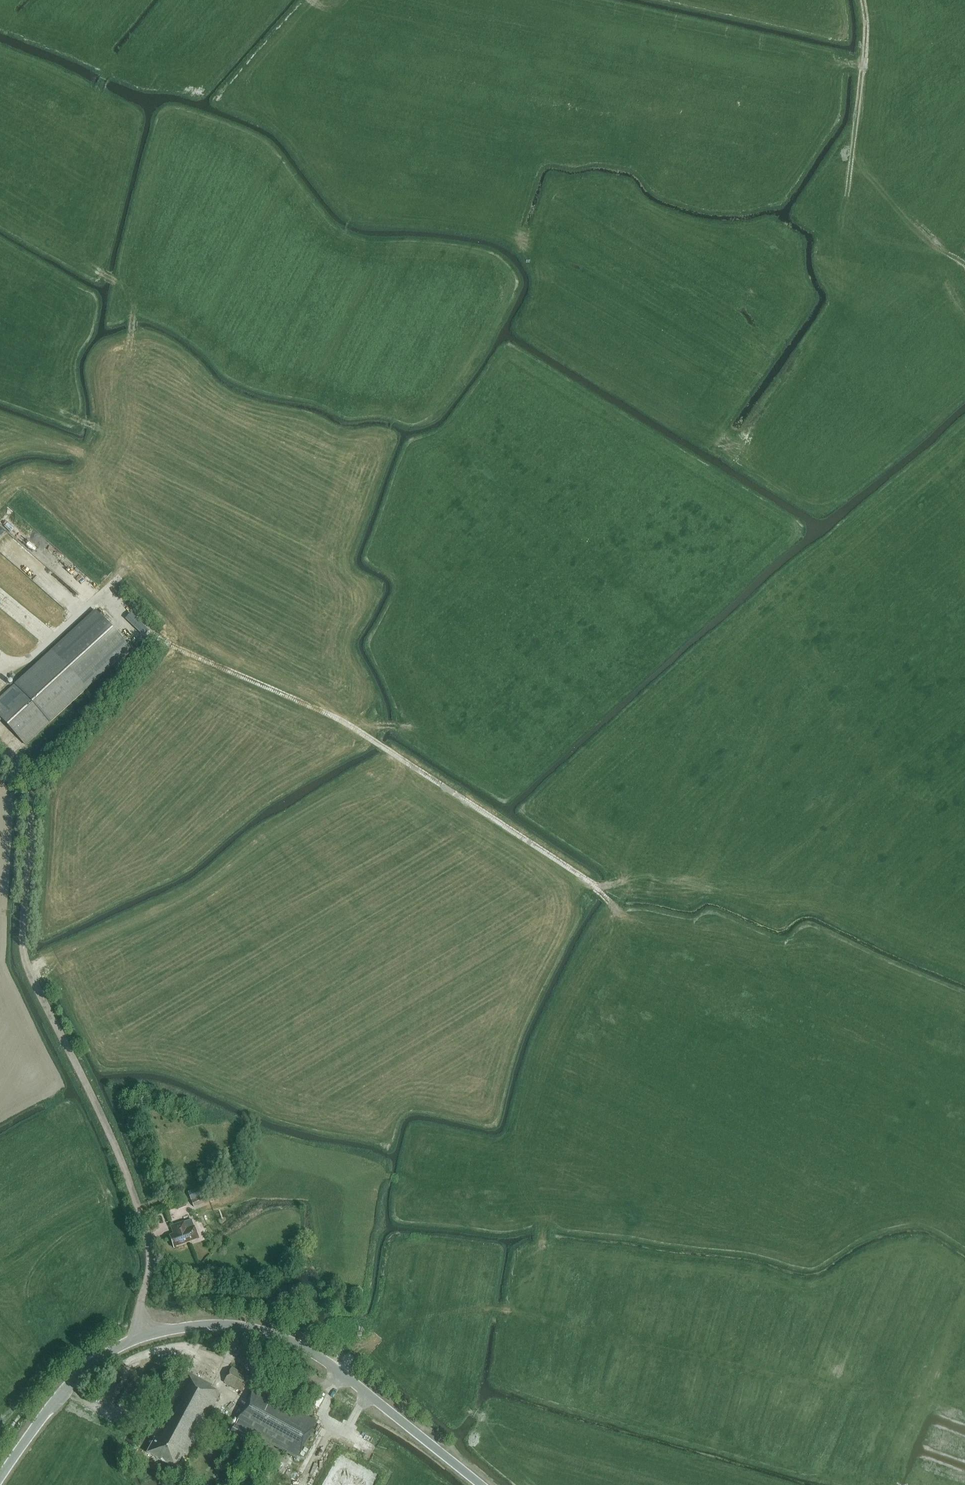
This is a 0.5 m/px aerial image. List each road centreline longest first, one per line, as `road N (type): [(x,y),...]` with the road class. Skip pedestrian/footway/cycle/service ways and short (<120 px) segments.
road 1 (tertiary): [(480,1484),(303,1346),(227,1325),(162,1332),(104,1357),(70,1384),(0,1478)]
road 2 (track): [(861,0),(865,45),(844,208),(850,225),(877,241),(944,251),(964,267)]

